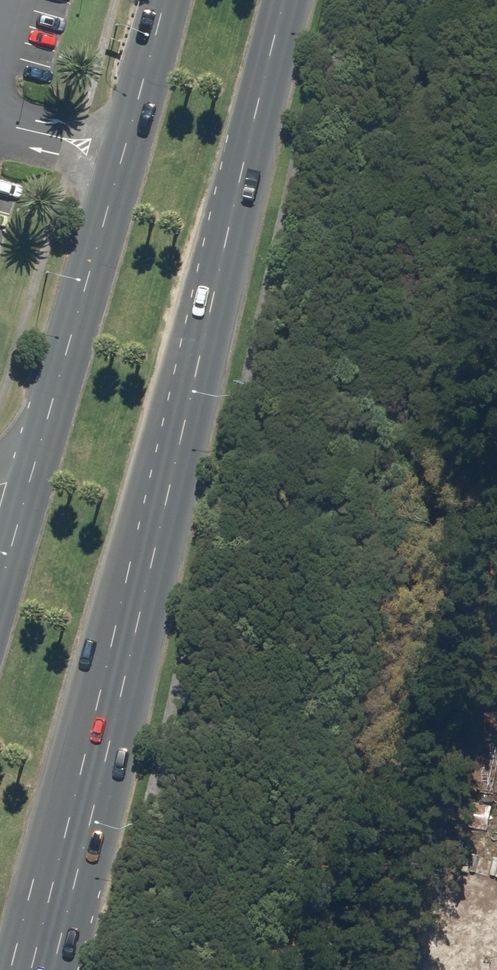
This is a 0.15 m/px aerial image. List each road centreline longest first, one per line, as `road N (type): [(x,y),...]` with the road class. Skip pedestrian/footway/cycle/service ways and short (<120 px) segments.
road 1 (primary): [(289,0),(39,969)]
road 2 (primary): [(0,590),(158,0)]

